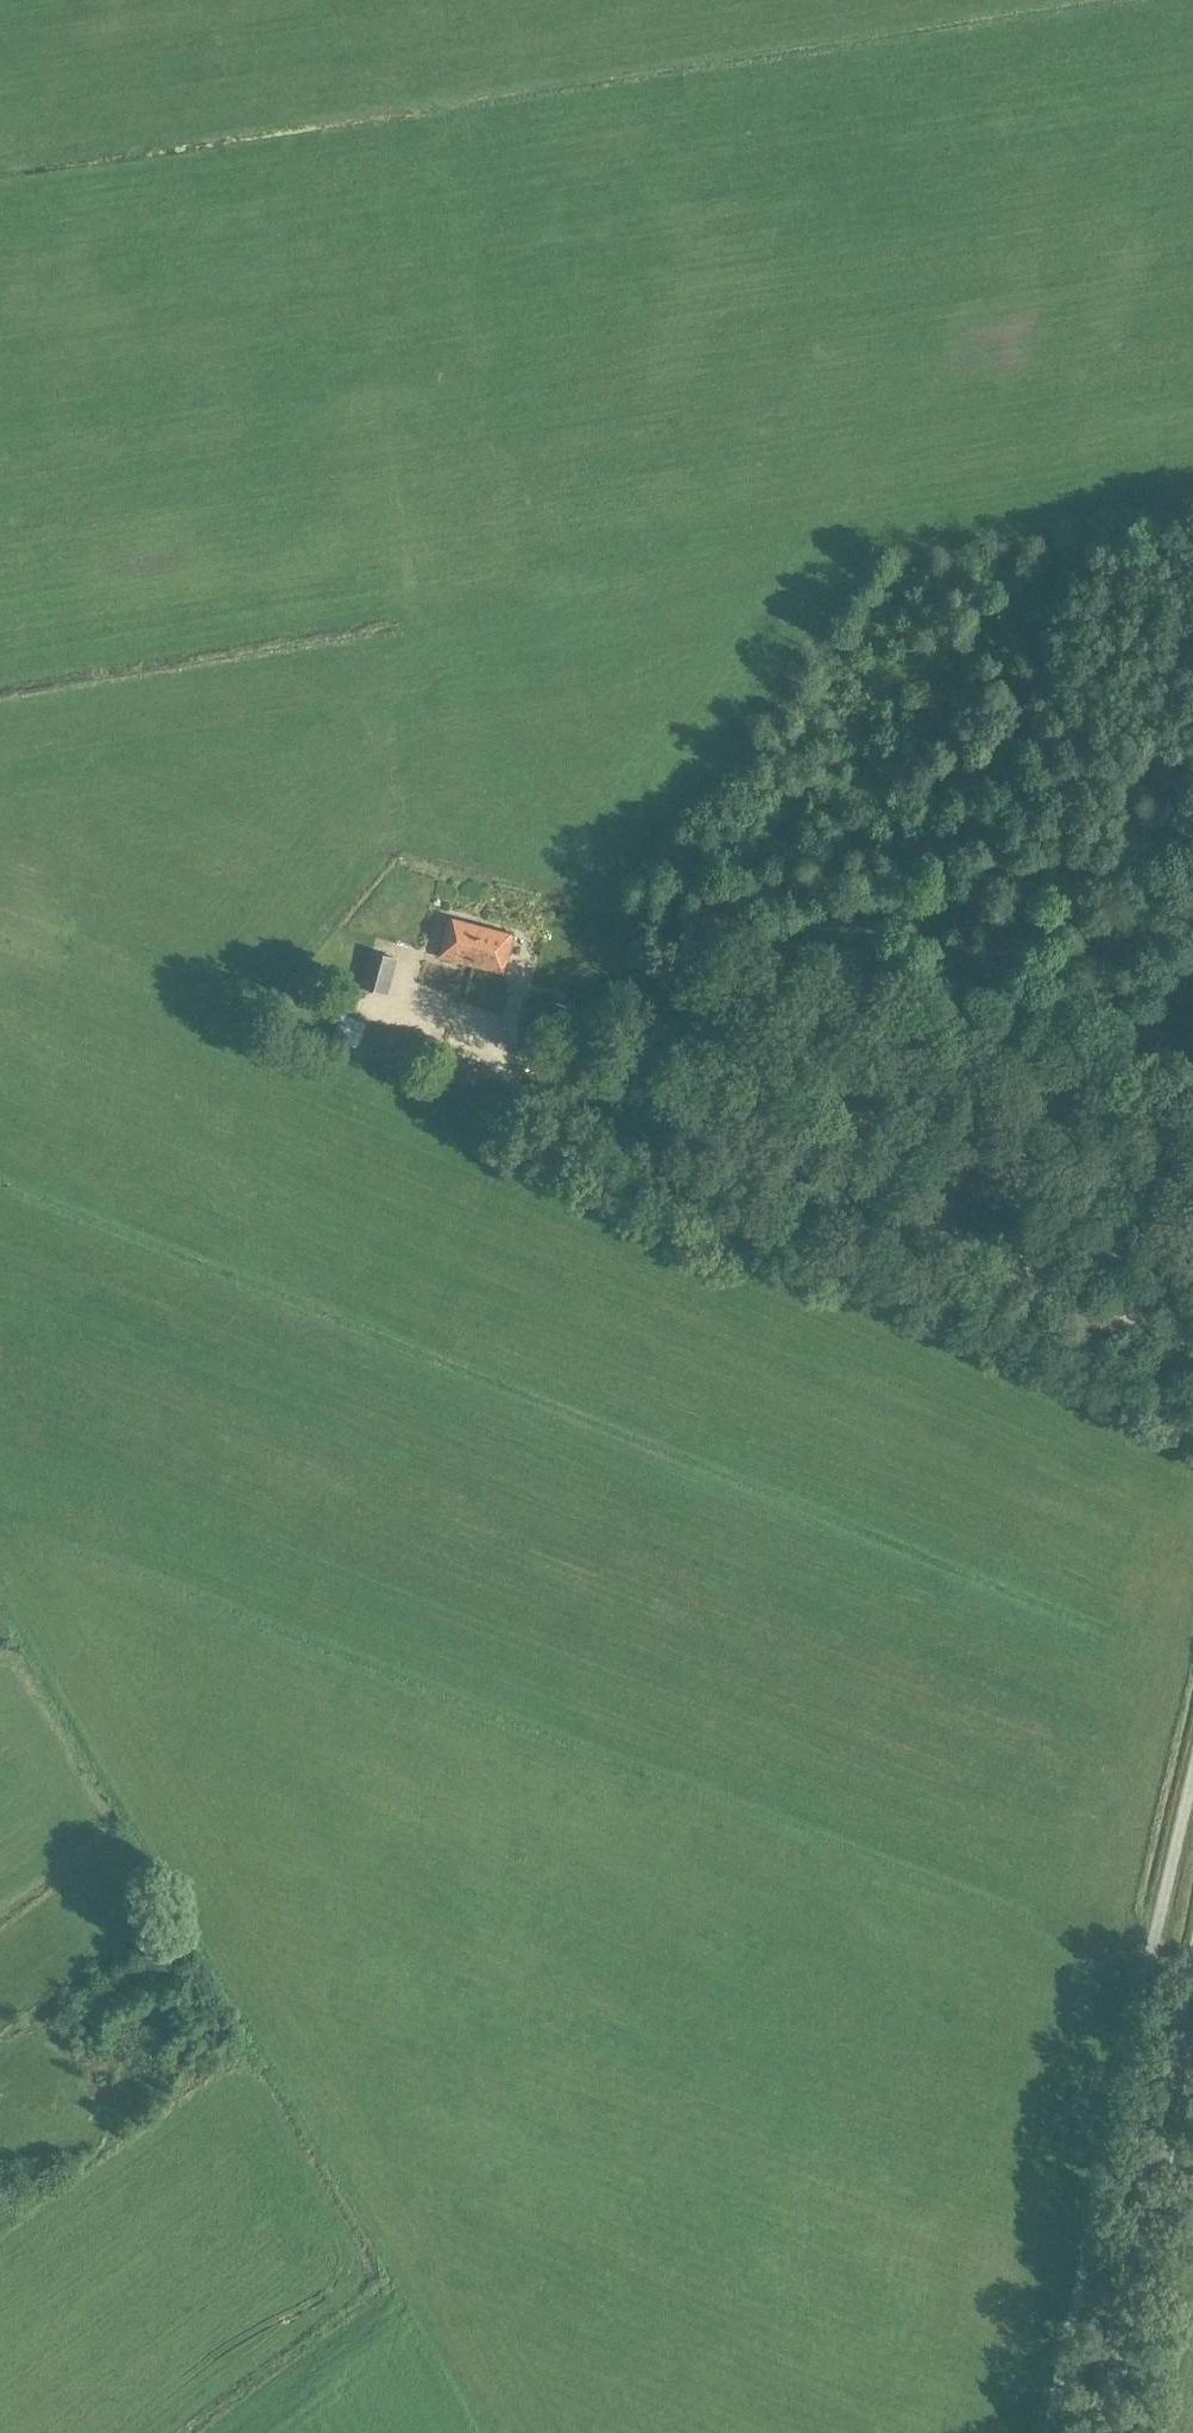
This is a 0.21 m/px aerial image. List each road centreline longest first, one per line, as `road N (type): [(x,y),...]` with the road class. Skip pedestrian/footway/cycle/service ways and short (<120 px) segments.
road 1 (track): [(1192,1338),(666,1100),(427,1017)]
road 2 (tertiary): [(1102,2432),(1192,2002)]

